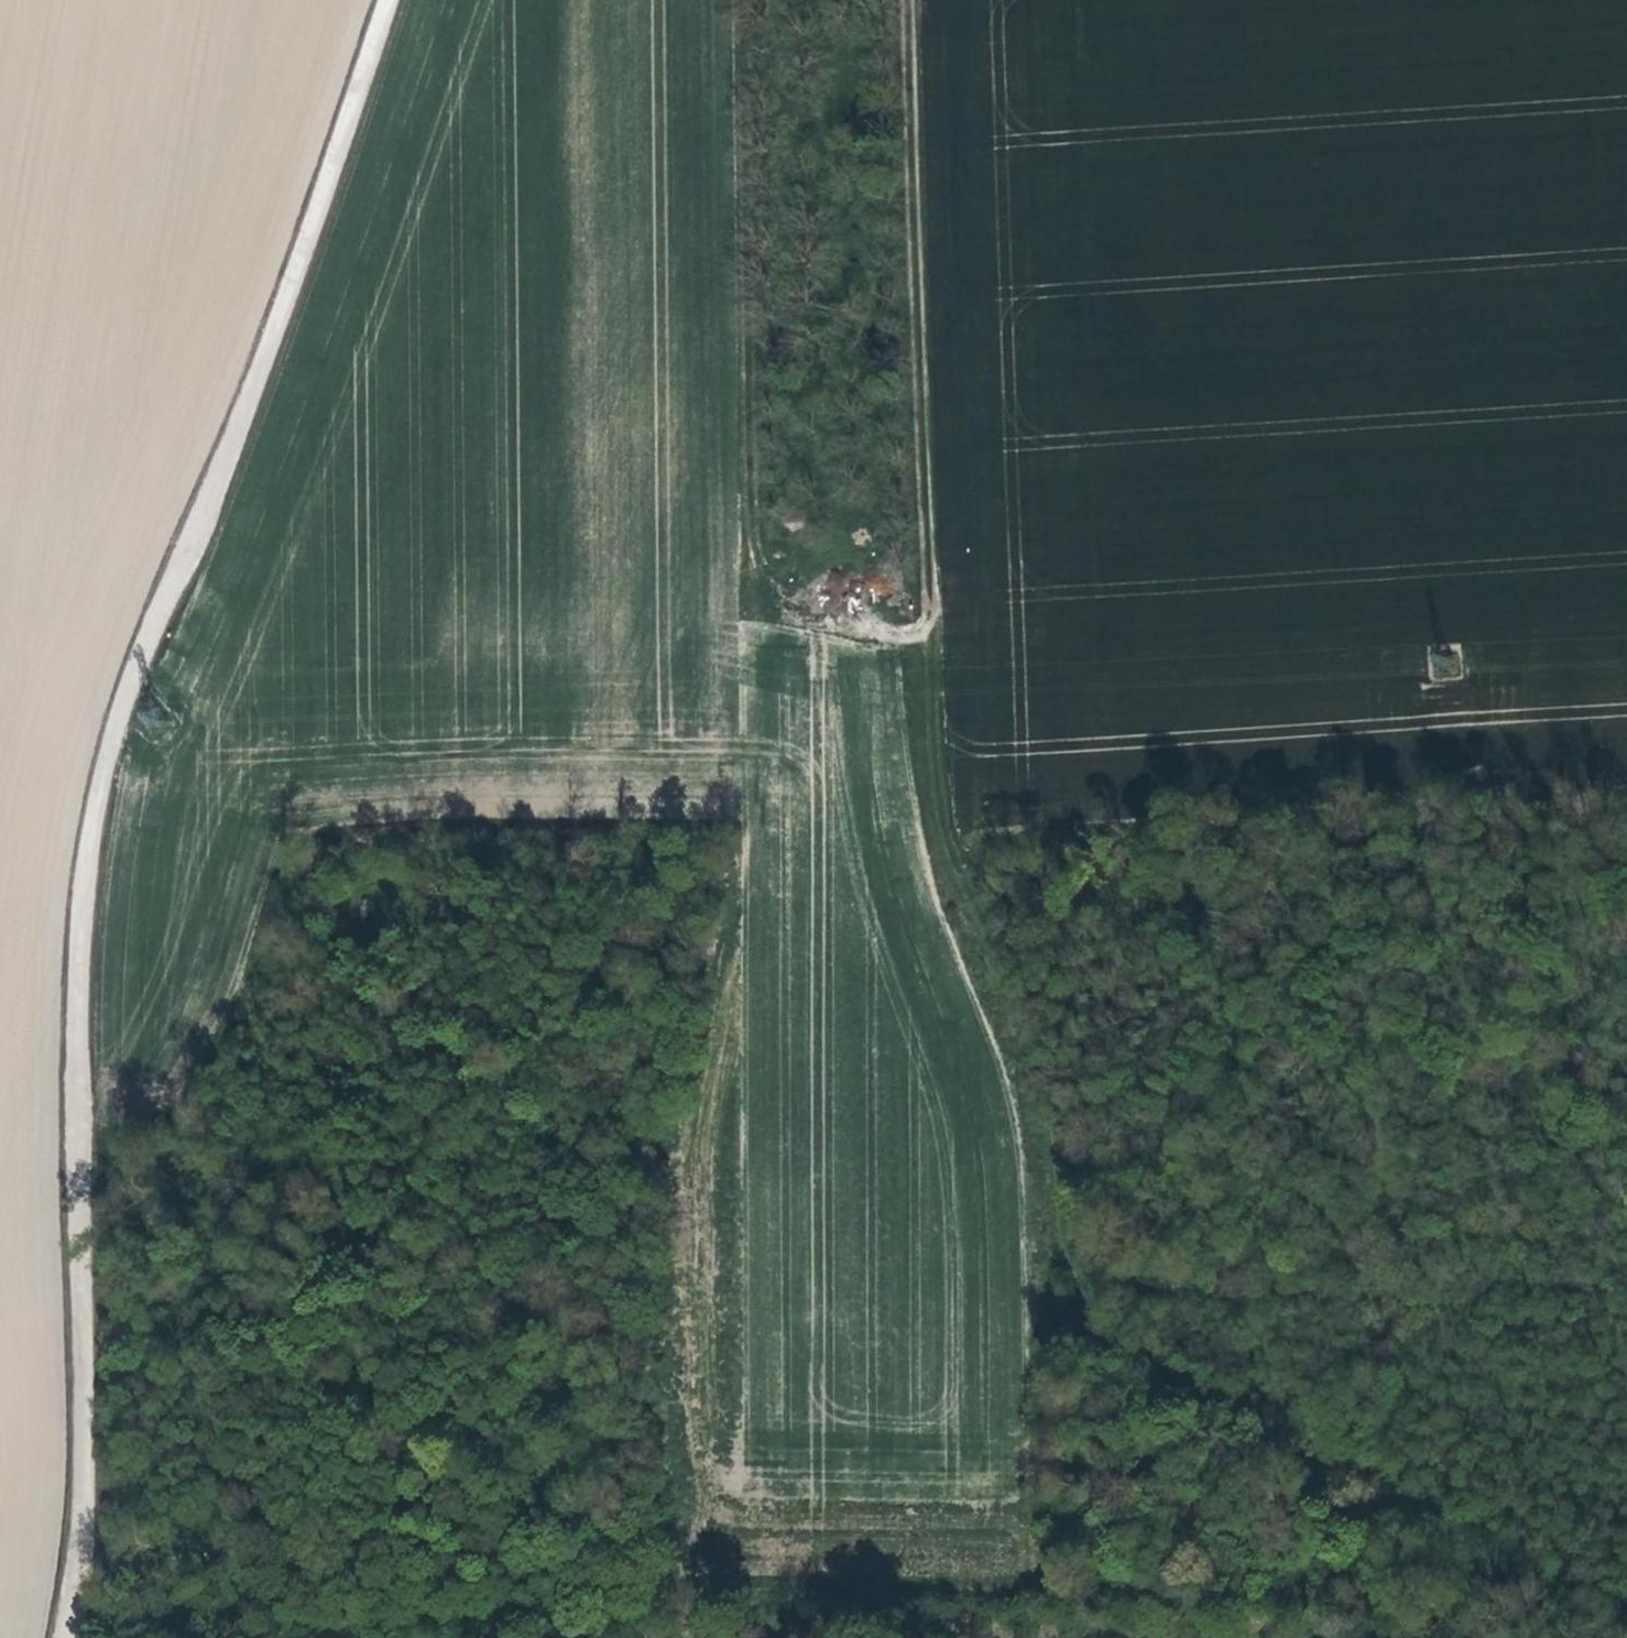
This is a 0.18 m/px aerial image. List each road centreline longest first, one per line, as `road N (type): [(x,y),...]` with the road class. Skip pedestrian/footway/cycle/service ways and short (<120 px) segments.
road 1 (track): [(75,1637),(94,1490),(102,804),(393,0)]
road 2 (track): [(929,636),(906,0)]

